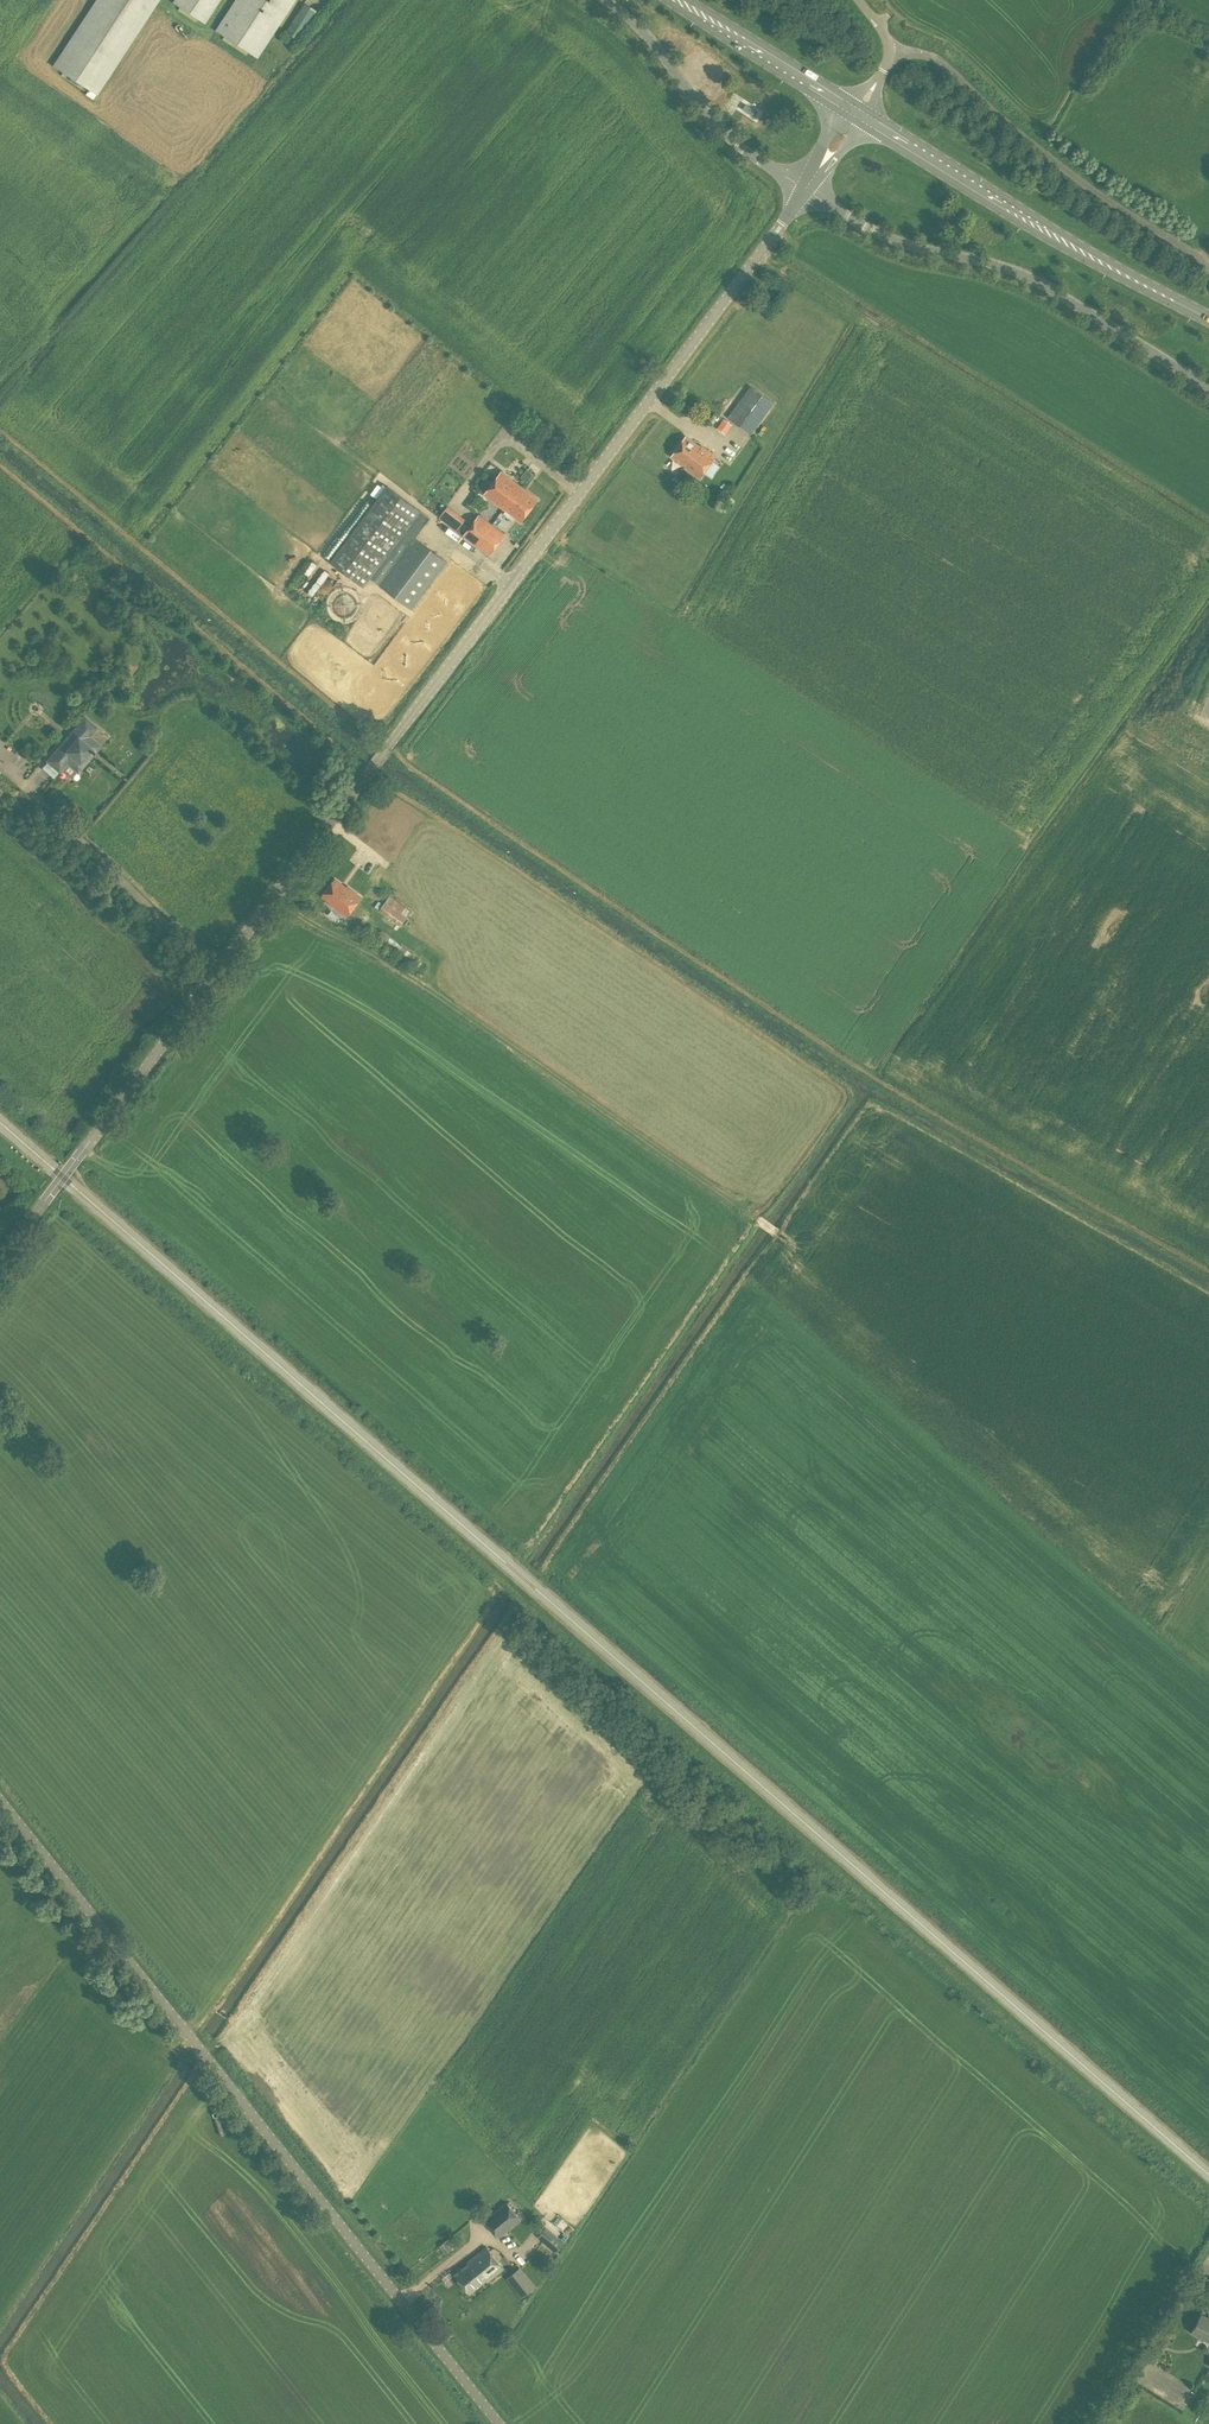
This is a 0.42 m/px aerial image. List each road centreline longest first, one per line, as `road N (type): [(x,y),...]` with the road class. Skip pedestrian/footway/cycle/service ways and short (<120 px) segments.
road 1 (unclassified): [(0,1261),(806,186)]
road 2 (unclassified): [(497,2423),(0,1797)]
road 3 (unclassified): [(1208,387),(1025,275),(887,237),(806,186)]
road 4 (primary): [(1208,320),(857,114)]
road 5 (unclassified): [(806,186),(723,132),(643,33),(606,0)]
road 6 (primary): [(857,114),(681,0)]
road 7 (unclassified): [(1101,2423),(1208,2253)]
road 8 (unclassified): [(857,114),(891,50),(858,0)]

